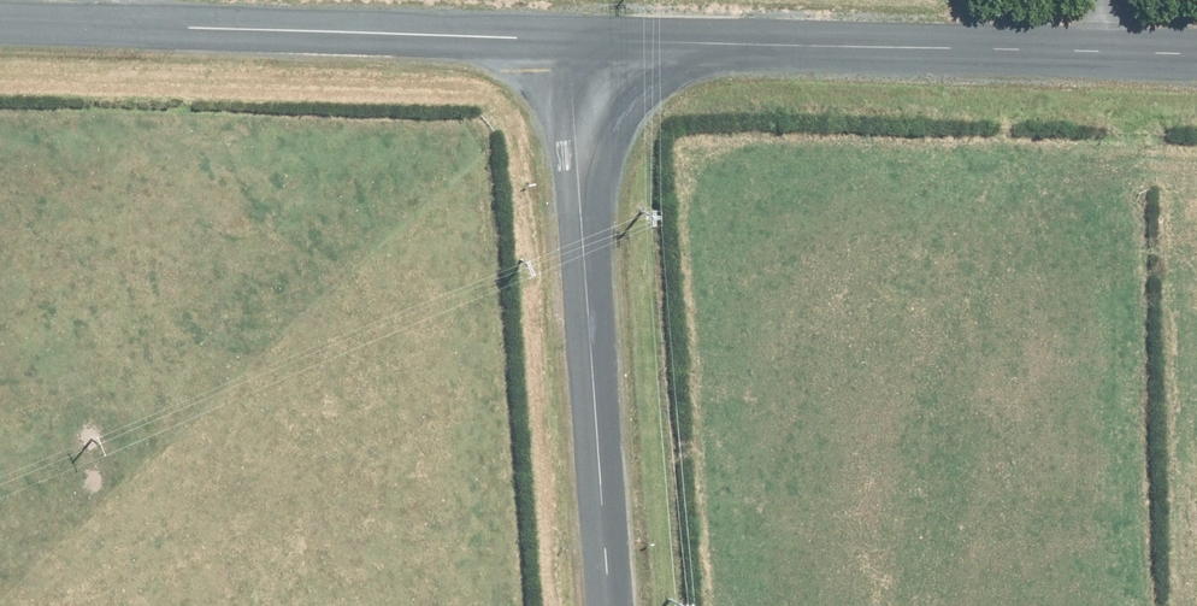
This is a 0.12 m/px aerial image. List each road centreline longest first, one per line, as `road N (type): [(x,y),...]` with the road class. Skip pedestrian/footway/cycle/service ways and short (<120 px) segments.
road 1 (unclassified): [(1196,59),(570,41)]
road 2 (unclassified): [(570,41),(0,23)]
road 3 (unclassified): [(570,41),(605,605)]

